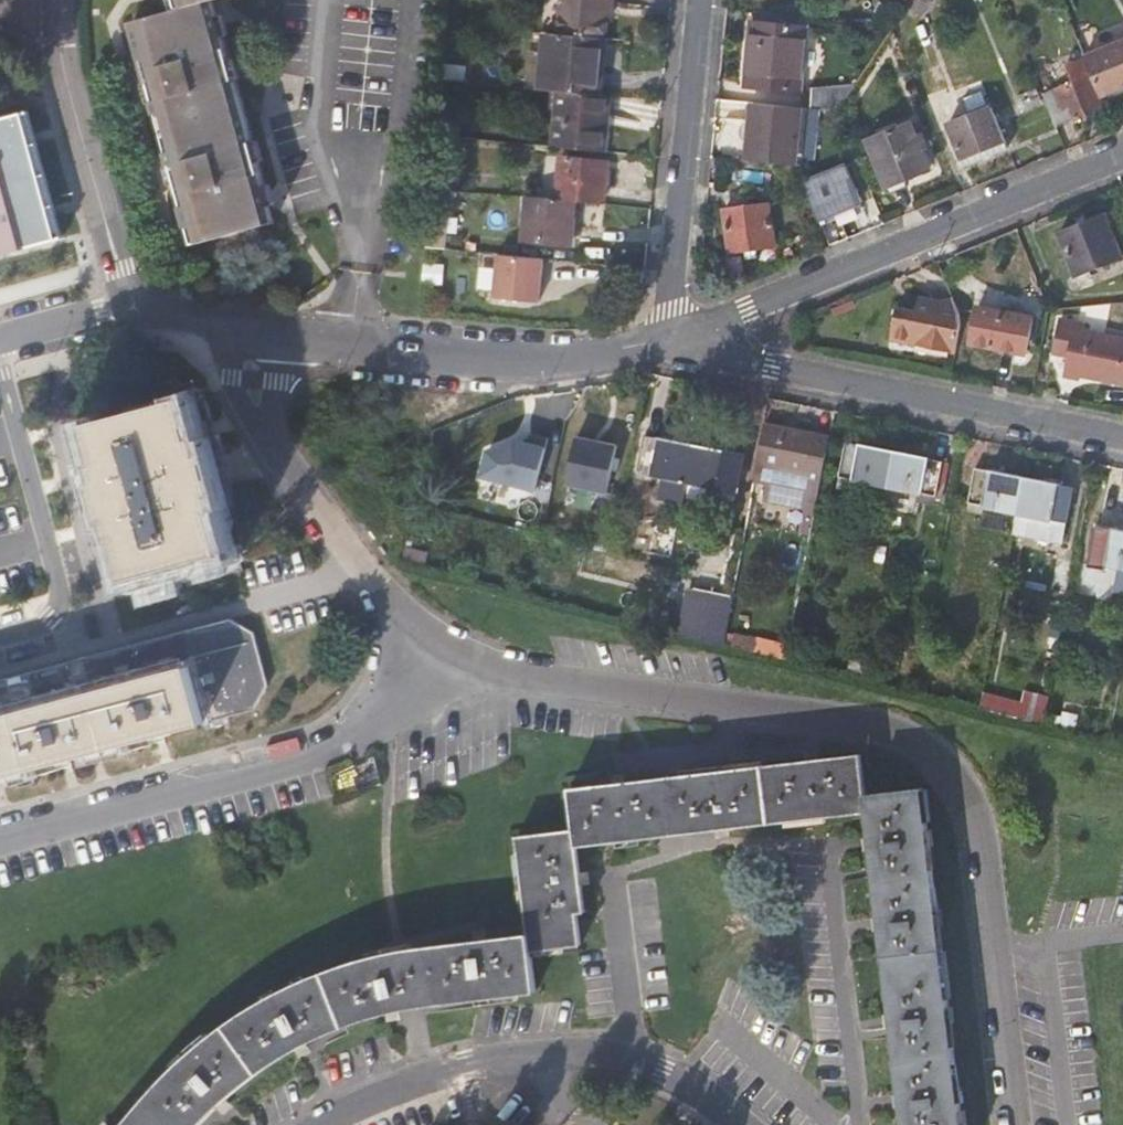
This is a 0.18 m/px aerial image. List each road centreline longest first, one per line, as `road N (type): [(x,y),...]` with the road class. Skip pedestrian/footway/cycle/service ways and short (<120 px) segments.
road 1 (residential): [(429,648),(493,673),(875,726),(917,741),(951,769),(982,835),(1014,1124)]
road 2 (residential): [(0,837),(336,745),(386,714),(429,648)]
road 3 (residential): [(1122,156),(682,337)]
road 4 (residential): [(319,1124),(374,1096),(471,1065),(588,1051),(630,1054),(667,1071),(738,1124)]
road 5 (residential): [(1122,437),(751,361),(682,337)]
road 6 (residential): [(290,337),(494,355),(682,337)]
road 7 (residential): [(699,0),(671,281),(682,337)]
road 8 (residential): [(60,4),(79,136),(116,267),(126,286),(150,302)]
road 9 (residential): [(273,448),(351,563),(429,648)]
road 10 (residential): [(0,340),(150,302)]
road 11 (residential): [(203,326),(273,448)]

